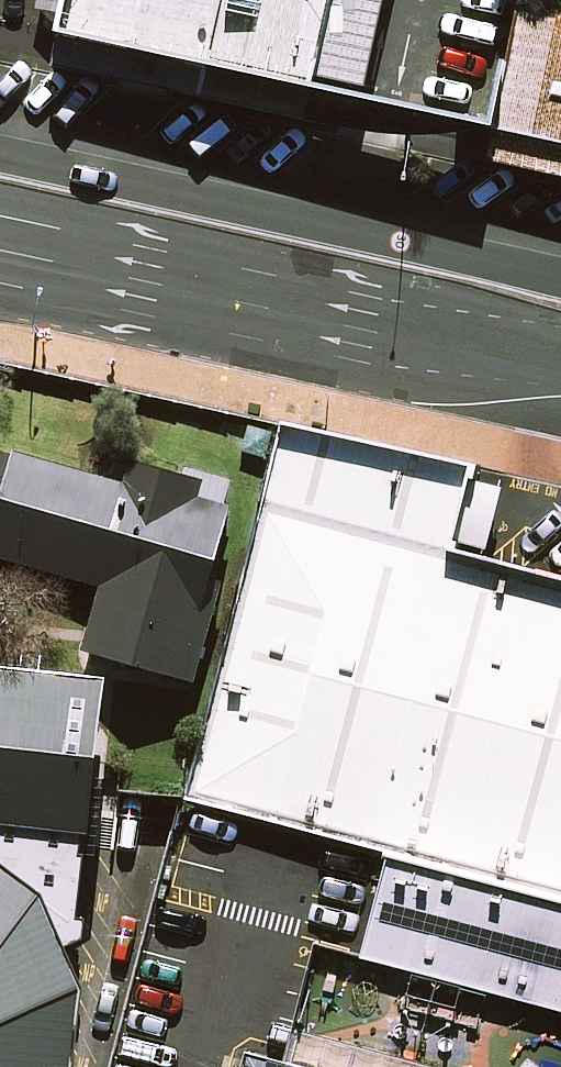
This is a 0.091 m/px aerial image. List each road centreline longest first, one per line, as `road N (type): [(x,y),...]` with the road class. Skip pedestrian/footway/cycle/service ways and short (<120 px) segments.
road 1 (secondary): [(0,138),(157,185),(560,278)]
road 2 (secondary): [(560,358),(374,331),(0,251)]

